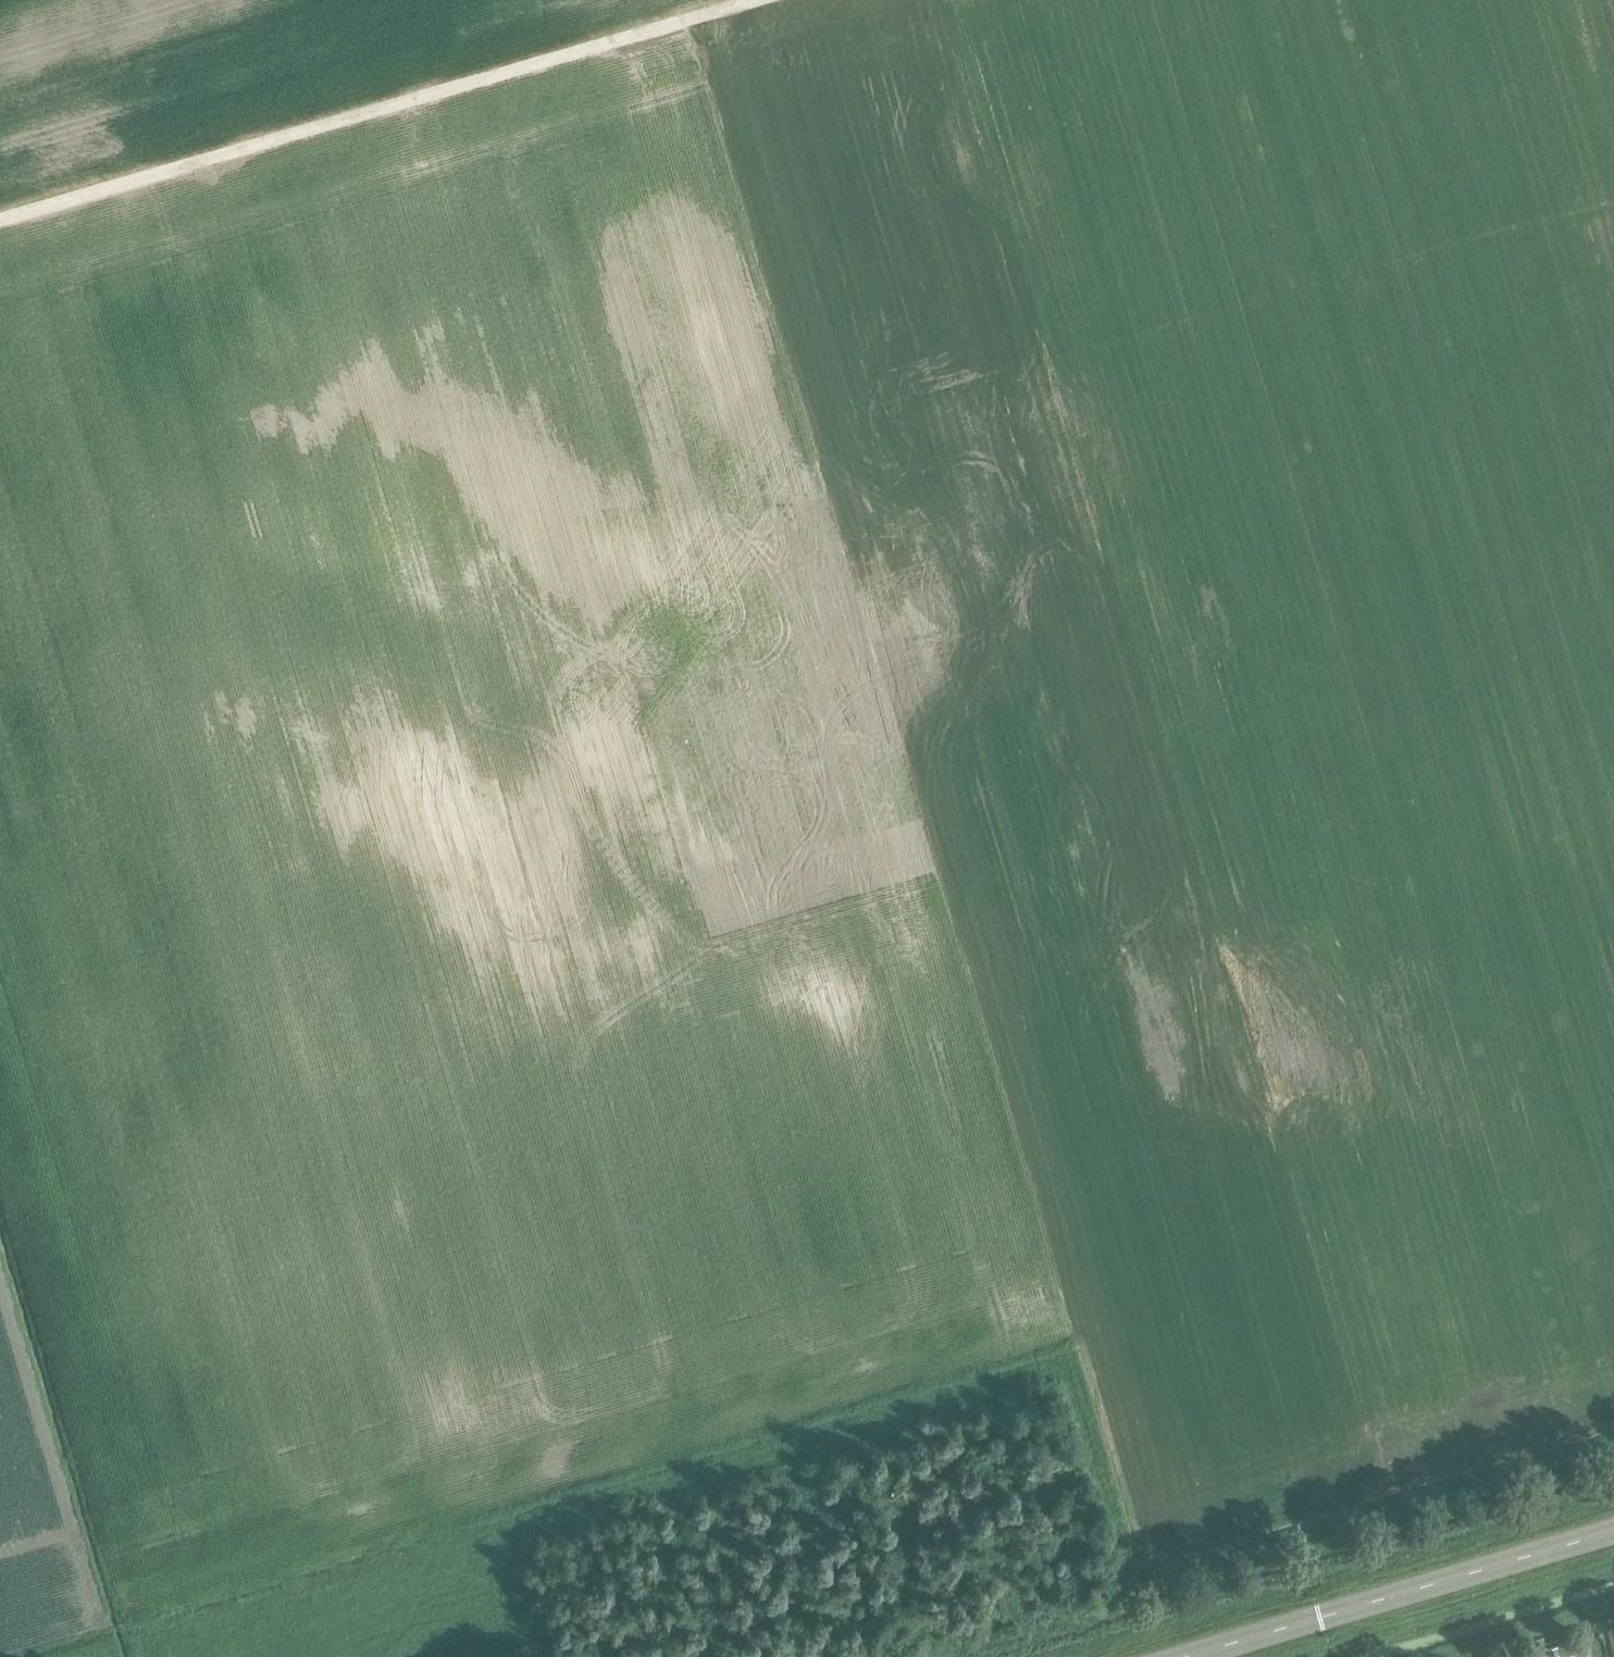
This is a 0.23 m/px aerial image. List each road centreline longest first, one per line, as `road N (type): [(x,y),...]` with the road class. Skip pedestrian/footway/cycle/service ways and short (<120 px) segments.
road 1 (unclassified): [(1186,1656),(1613,1531)]

